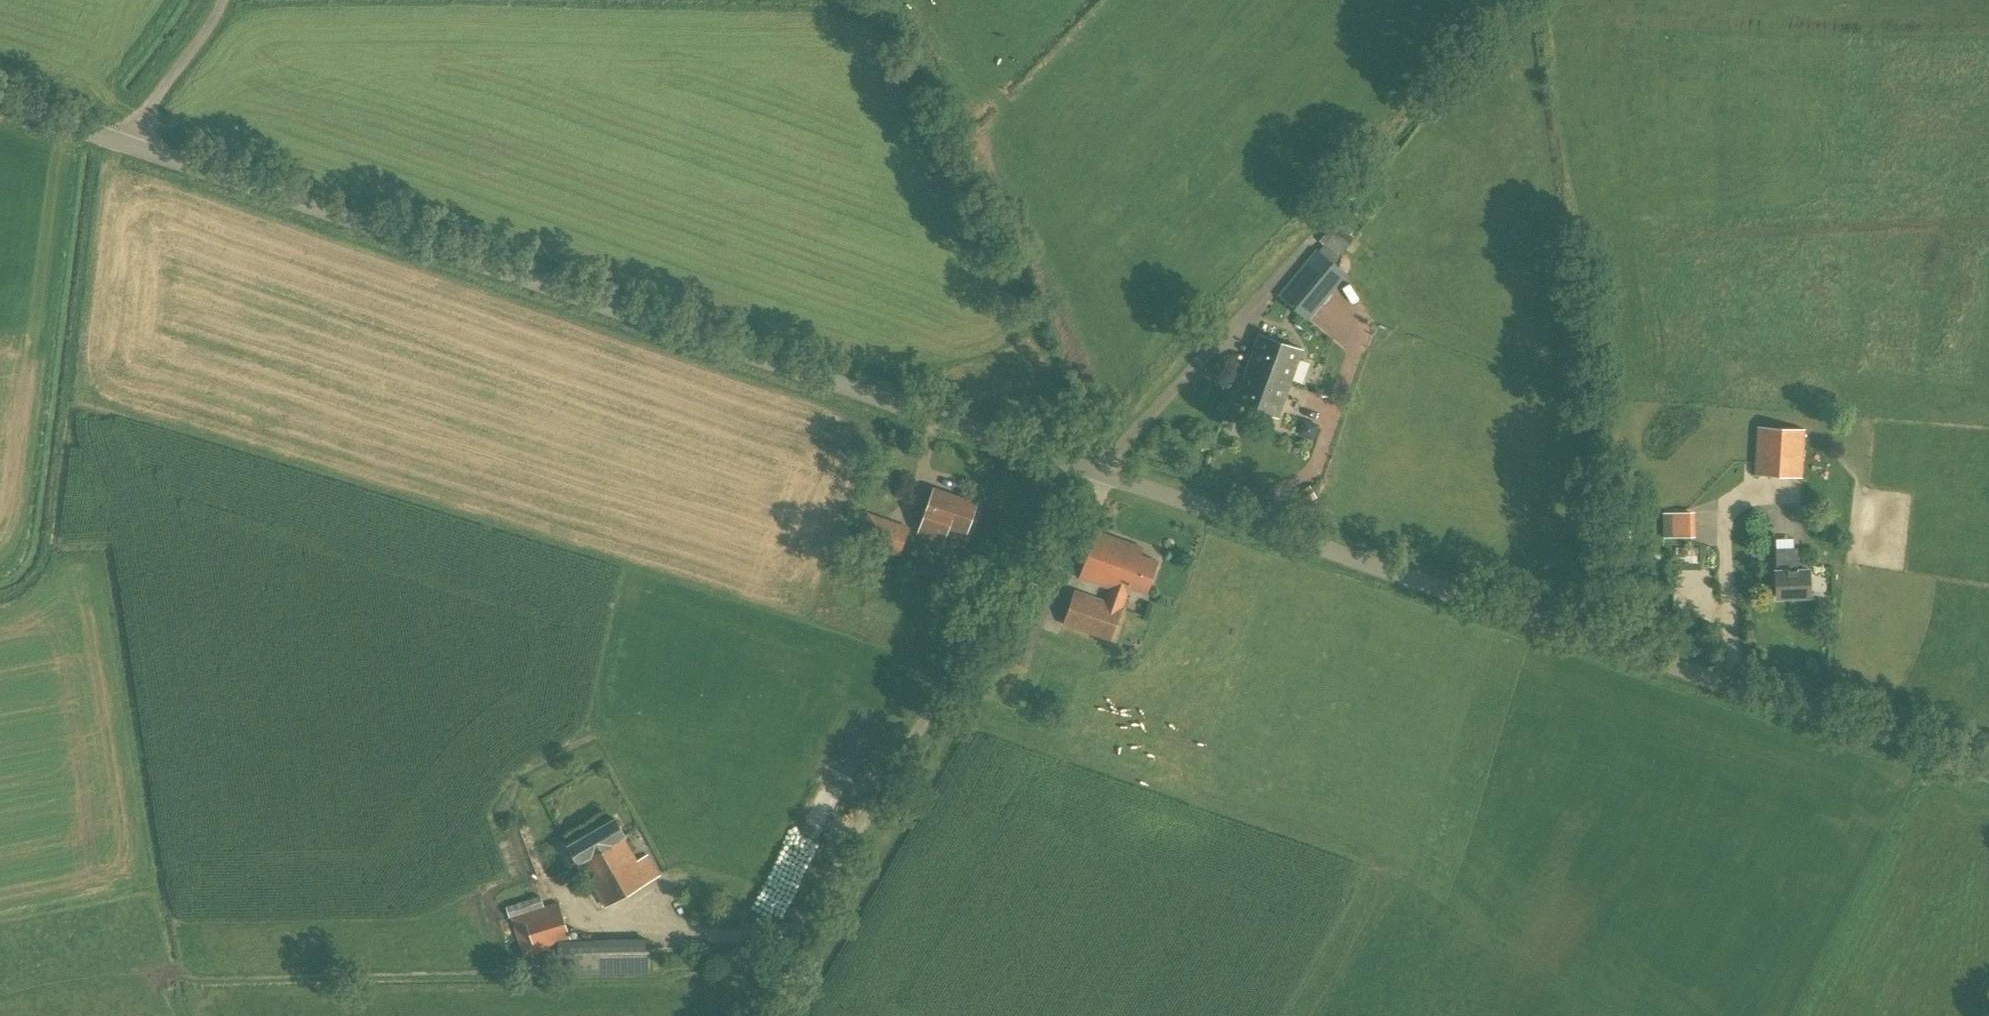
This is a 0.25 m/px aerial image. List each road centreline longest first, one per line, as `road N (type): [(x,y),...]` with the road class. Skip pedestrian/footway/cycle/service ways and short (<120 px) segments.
road 1 (unclassified): [(1068,464),(128,146)]
road 2 (unclassified): [(1988,773),(1068,464)]
road 3 (unclassified): [(740,1015),(1068,464)]
road 4 (unclassified): [(128,146),(223,0)]
road 5 (unclassified): [(128,146),(0,102)]

